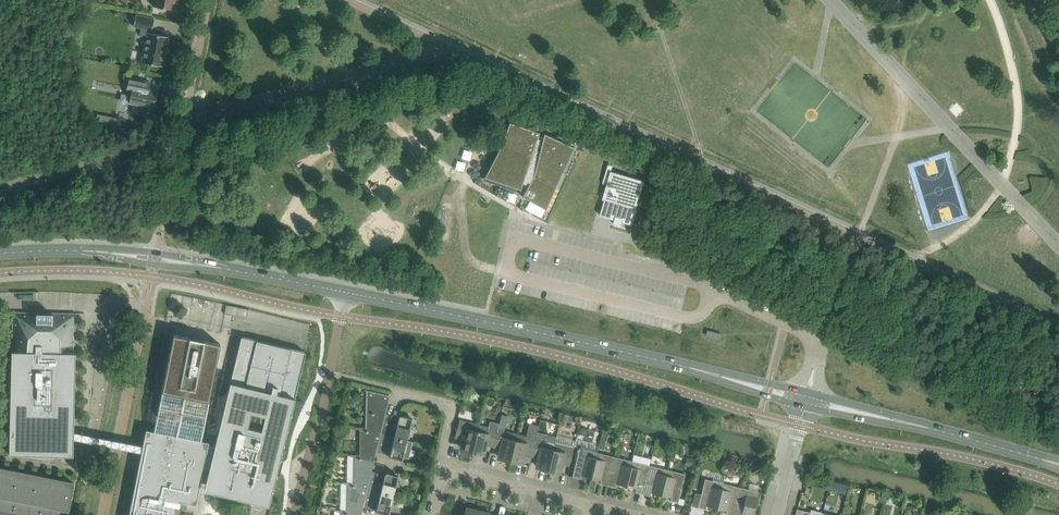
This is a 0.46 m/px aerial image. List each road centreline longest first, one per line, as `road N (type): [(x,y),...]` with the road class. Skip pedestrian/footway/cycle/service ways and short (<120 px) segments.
road 1 (tertiary): [(706,370),(346,292)]
road 2 (unclassified): [(158,253),(208,0)]
road 3 (residential): [(718,292),(522,240),(509,268)]
road 4 (residential): [(509,268),(516,276),(683,317),(702,313),(718,292)]
road 5 (unclassified): [(295,514),(346,292)]
road 6 (residential): [(592,506),(443,470)]
road 7 (tertiary): [(1055,463),(909,422)]
road 8 (tertiary): [(346,292),(208,265)]
road 9 (residential): [(817,357),(820,342),(718,292)]
road 10 (residential): [(443,470),(451,406),(392,389)]

